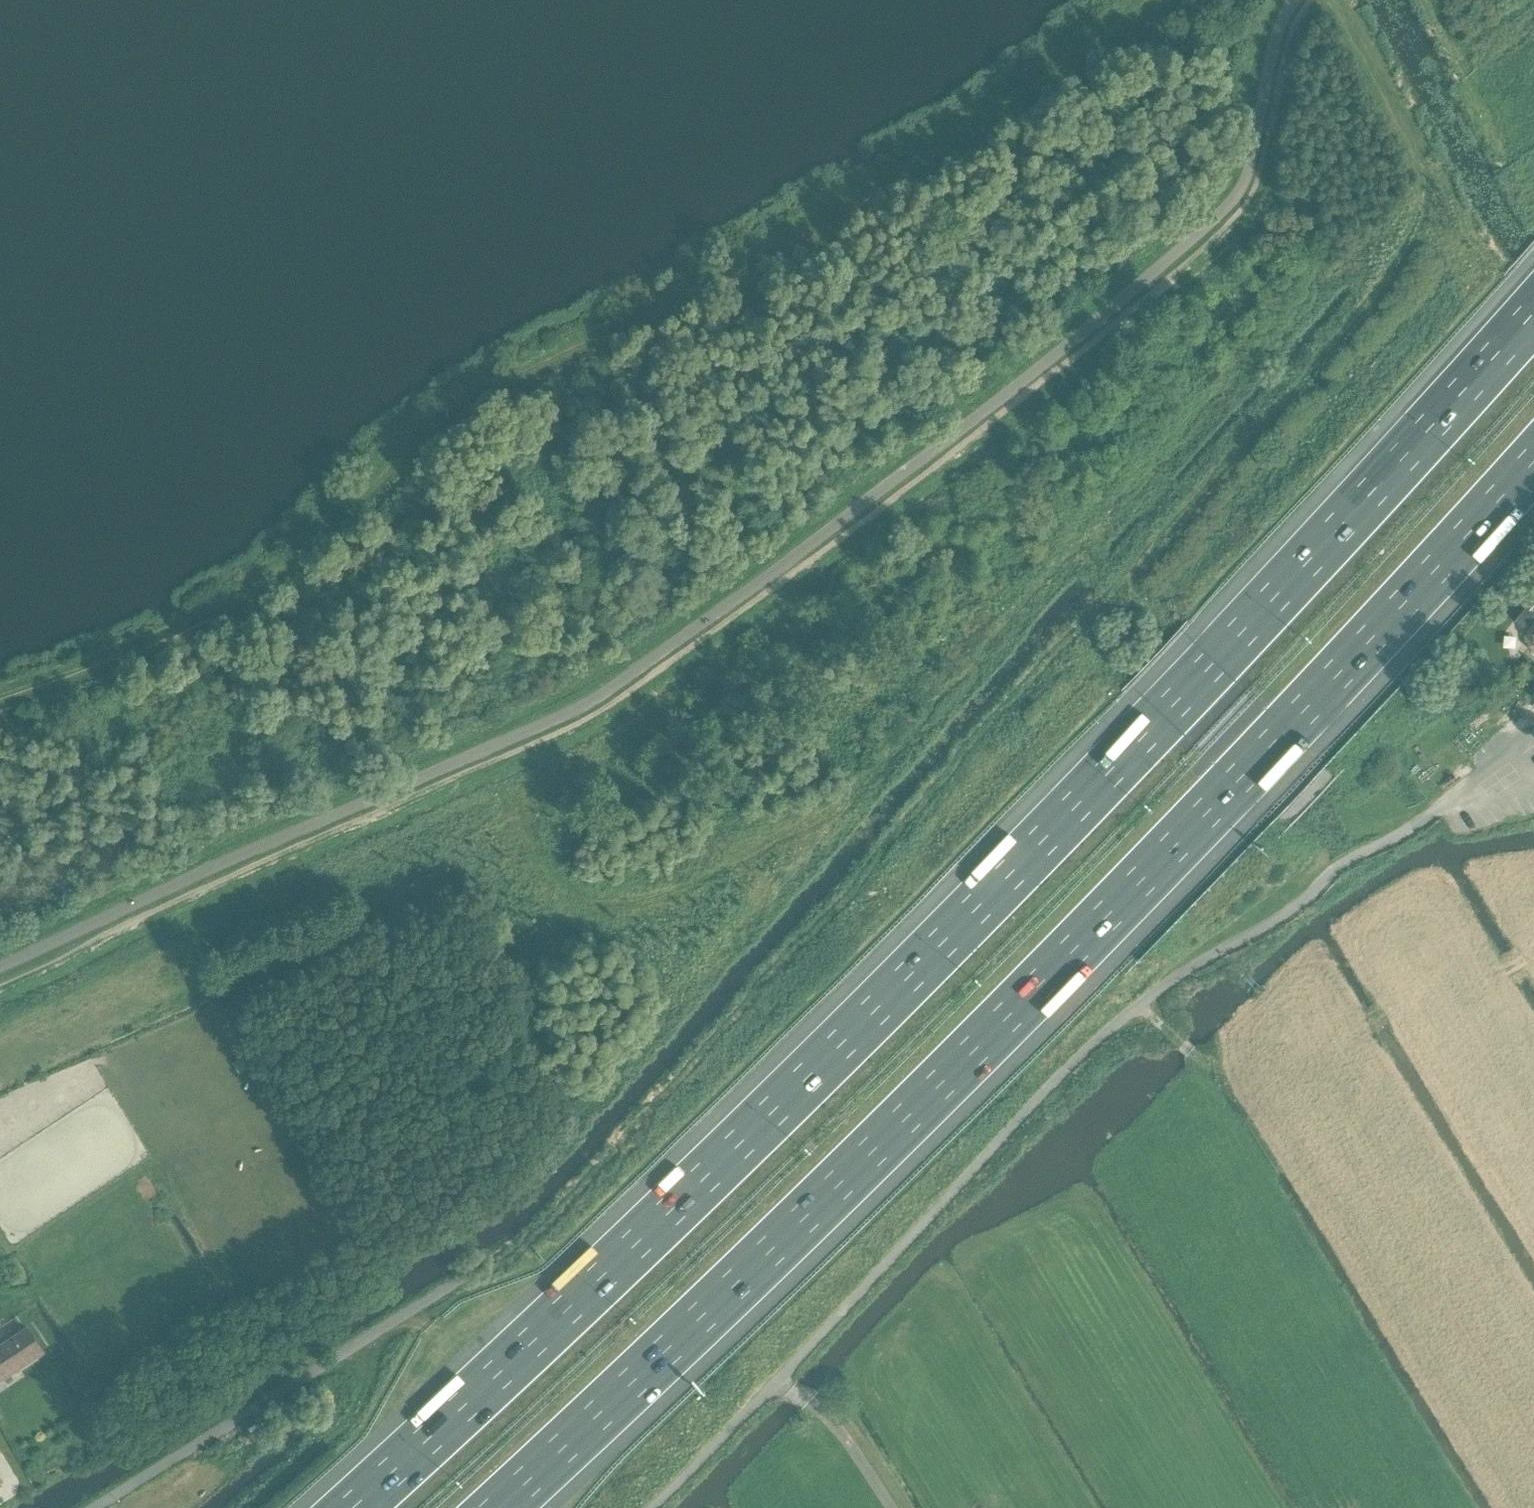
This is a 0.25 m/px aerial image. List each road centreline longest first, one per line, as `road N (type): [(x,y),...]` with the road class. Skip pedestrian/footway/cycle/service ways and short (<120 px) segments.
road 1 (motorway): [(1533,306),(1407,452),(969,917),(538,1336),(349,1507)]
road 2 (motorway): [(493,1507),(1030,995),(1533,461)]
road 3 (residential): [(774,1387),(1104,1034),(1170,982),(1285,915),(1344,862),(1436,812),(1532,741)]
road 4 (residential): [(94,1507),(471,1271)]
road 5 (unclassified): [(649,1507),(774,1387)]

